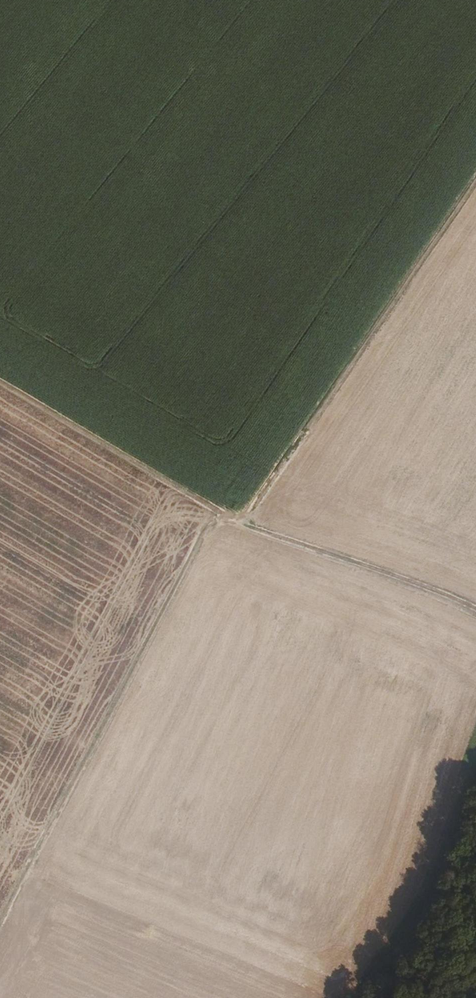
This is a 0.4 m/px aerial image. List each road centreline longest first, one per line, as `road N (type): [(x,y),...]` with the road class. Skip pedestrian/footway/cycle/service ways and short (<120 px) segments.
road 1 (track): [(235,521),(192,565),(0,931)]
road 2 (track): [(475,187),(258,506),(235,521)]
road 3 (track): [(235,521),(0,382)]
road 4 (track): [(475,605),(235,521)]

